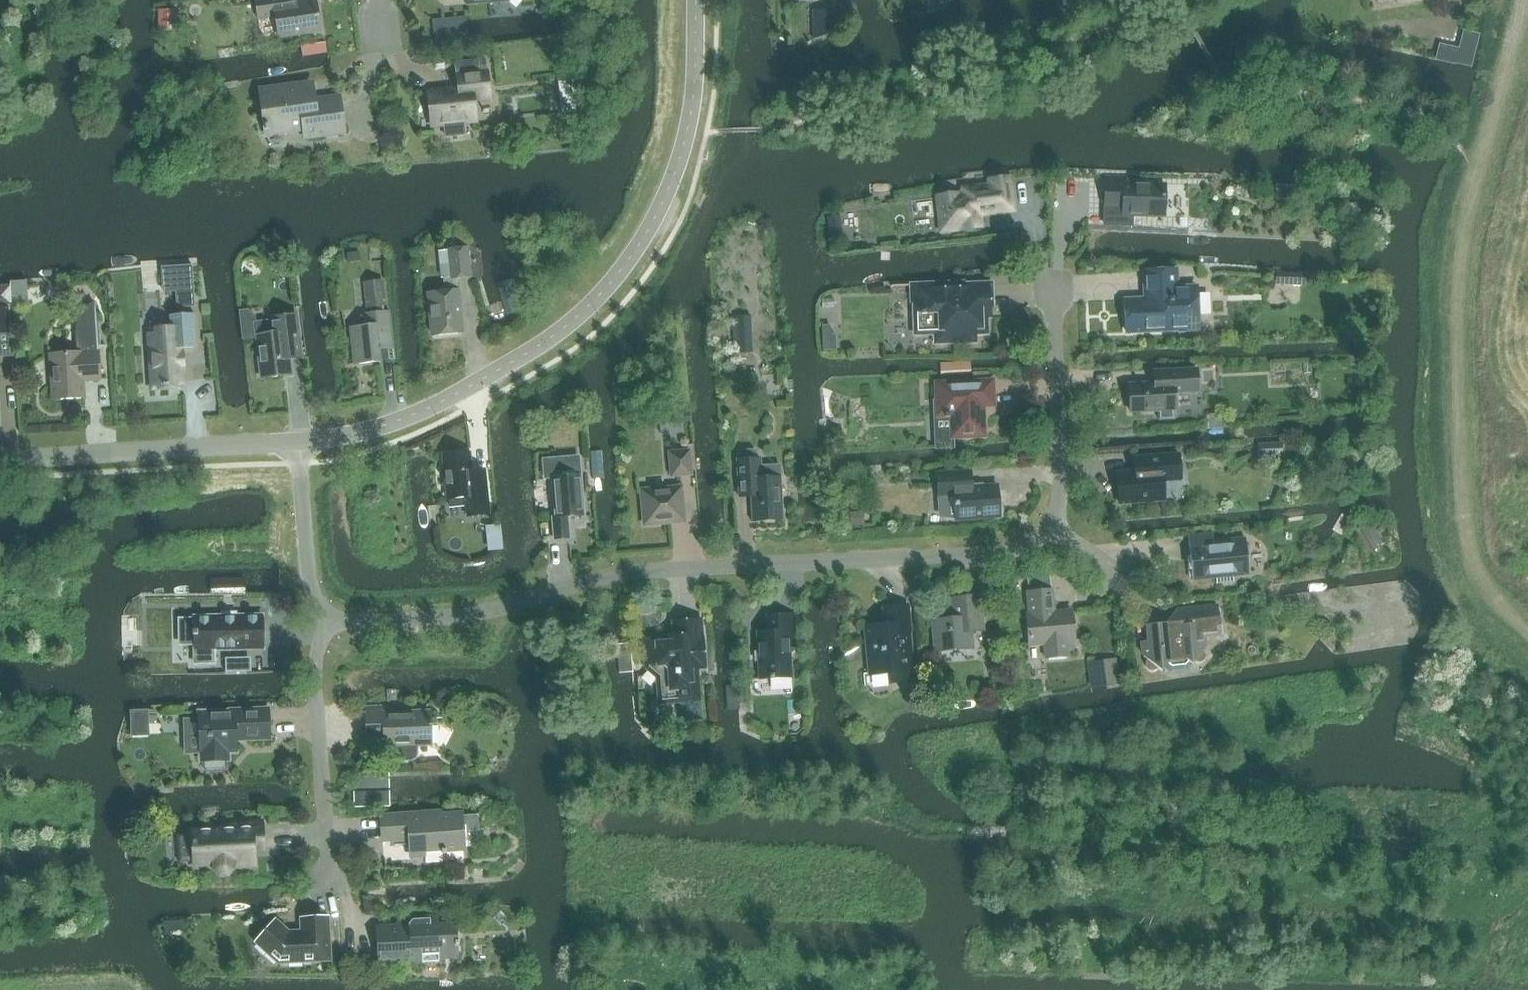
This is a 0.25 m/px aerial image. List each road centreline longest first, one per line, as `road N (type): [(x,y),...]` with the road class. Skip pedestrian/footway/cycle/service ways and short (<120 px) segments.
road 1 (residential): [(320,620),(459,615),(617,574),(979,555),(1015,549),(1048,527)]
road 2 (residential): [(297,442),(392,424),(482,381),(574,321),(608,288),(655,217),(688,131),(696,0)]
road 3 (residential): [(0,460),(297,442)]
road 4 (residential): [(331,881),(314,674),(320,620)]
road 5 (residential): [(1048,527),(1060,488),(1052,287)]
road 6 (residential): [(320,620),(306,565),(297,442)]

